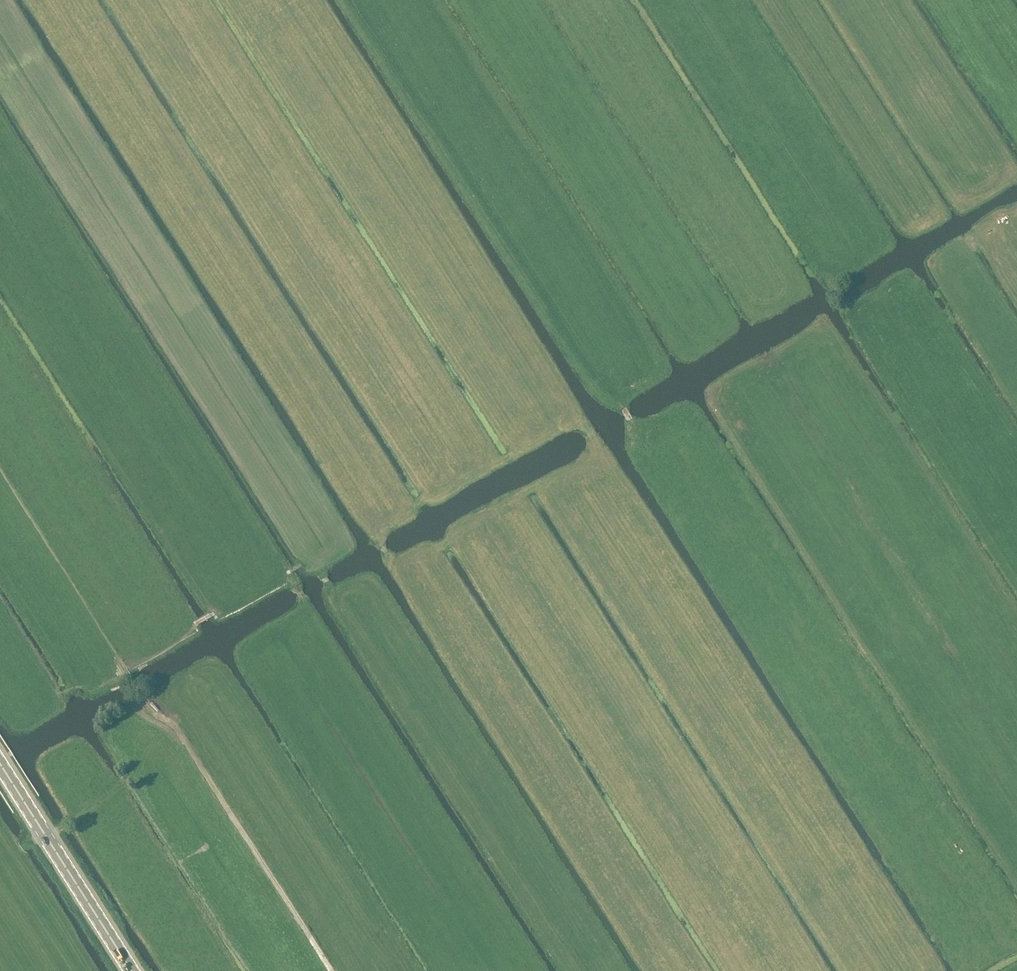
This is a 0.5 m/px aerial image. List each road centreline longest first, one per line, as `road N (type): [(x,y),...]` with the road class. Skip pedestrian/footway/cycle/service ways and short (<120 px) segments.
road 1 (track): [(332,970),(179,732),(148,707),(0,469)]
road 2 (secondary): [(132,970),(0,764)]

